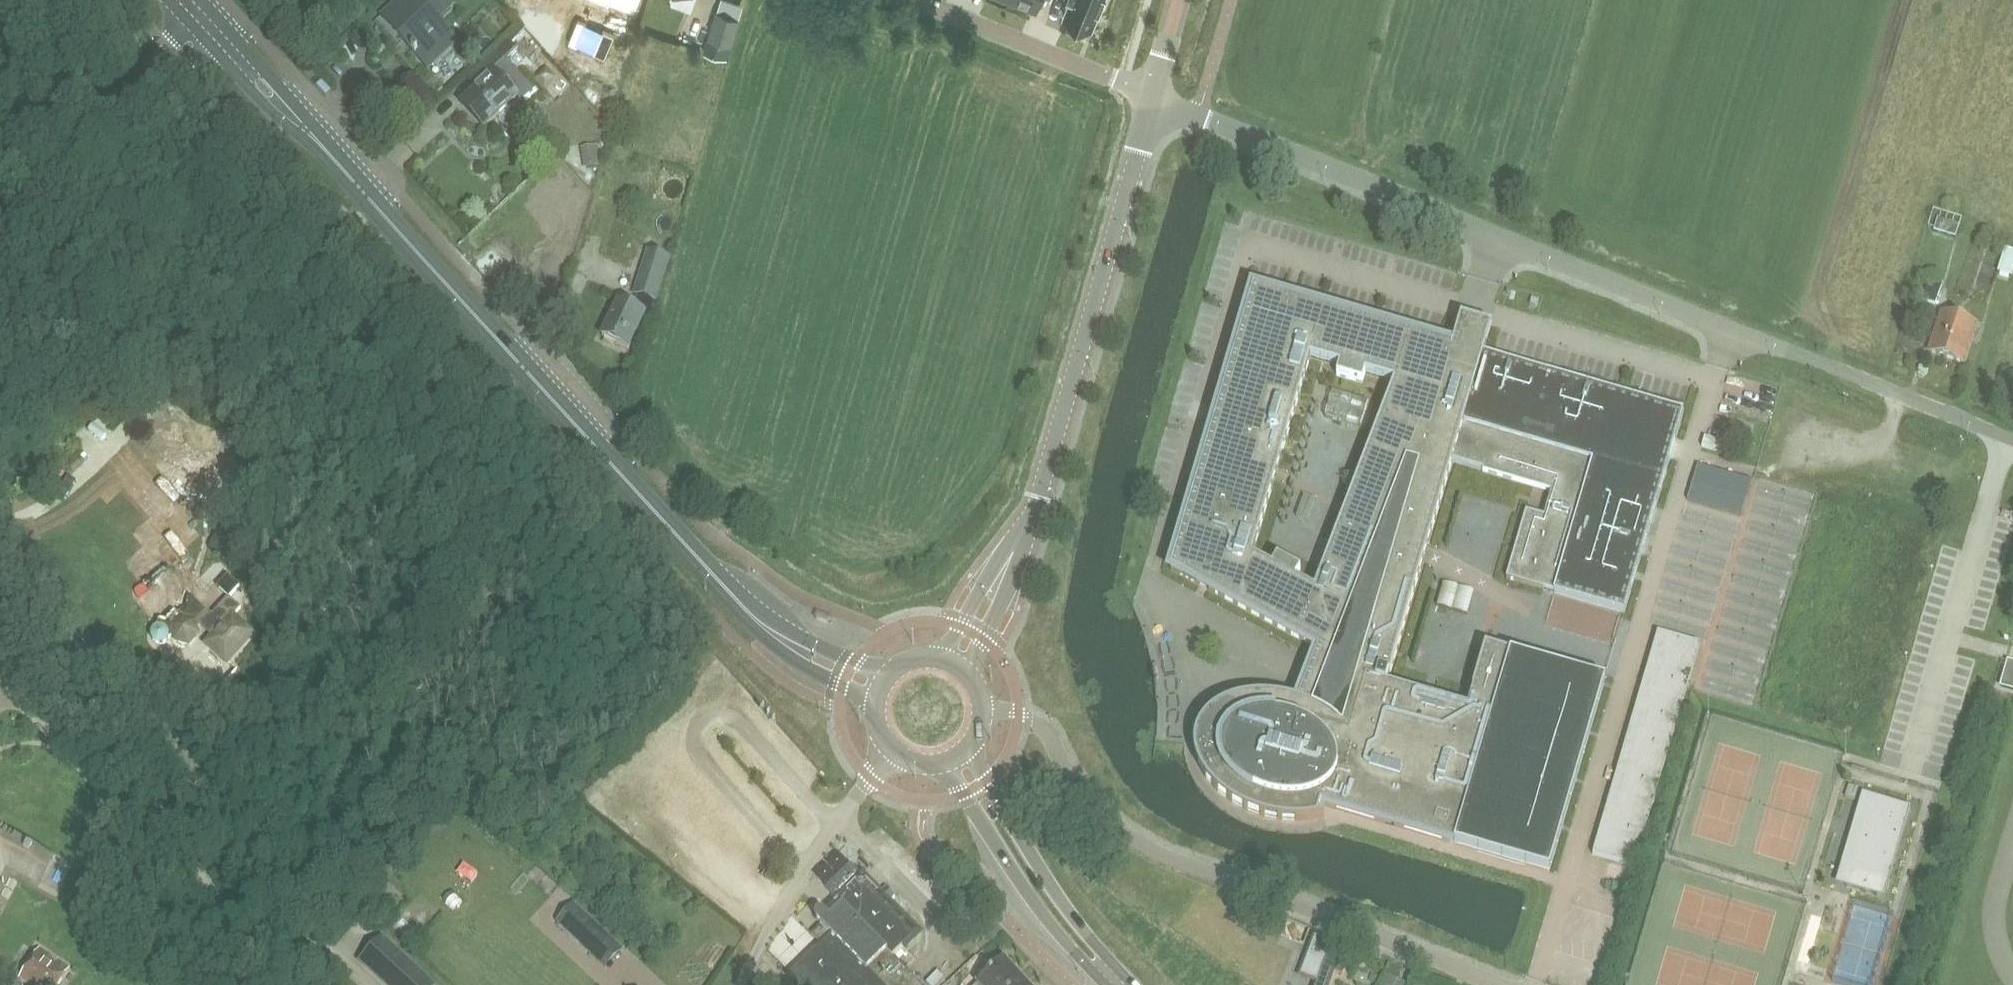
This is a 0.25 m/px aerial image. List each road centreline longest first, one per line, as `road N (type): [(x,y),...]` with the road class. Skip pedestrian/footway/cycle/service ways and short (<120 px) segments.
road 1 (secondary): [(881,688),(795,648),(752,617),(216,24)]
road 2 (unclassified): [(1153,94),(2012,442)]
road 3 (unclassified): [(984,706),(1043,727),(1070,776),(1146,847),(1496,984)]
road 4 (unclassified): [(1153,94),(1040,498)]
road 5 (tertiary): [(0,250),(177,56),(216,24)]
road 6 (unclassified): [(742,984),(833,825),(892,748)]
road 7 (secondary): [(1119,984),(1042,896),(957,757)]
road 8 (residential): [(1153,94),(920,0)]
road 9 (unclassified): [(1040,498),(937,657)]
road 10 (unclassified): [(970,674),(1040,498)]

